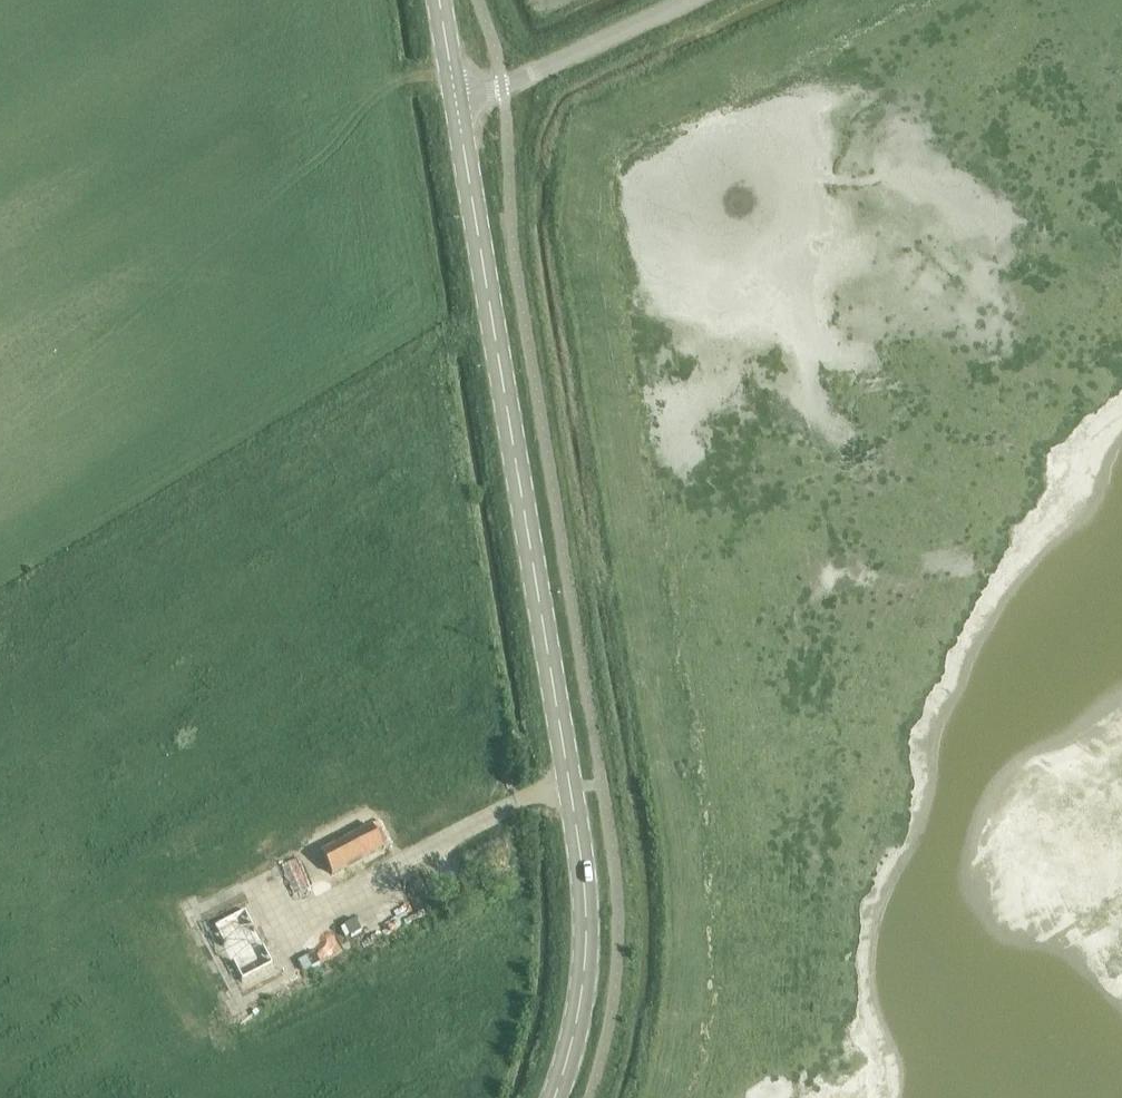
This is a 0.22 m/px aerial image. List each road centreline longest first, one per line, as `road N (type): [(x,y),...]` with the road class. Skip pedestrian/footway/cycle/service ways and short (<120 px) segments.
road 1 (tertiary): [(552,1097),(580,992),(576,846),(455,103)]
road 2 (unclassified): [(455,103),(684,0)]

